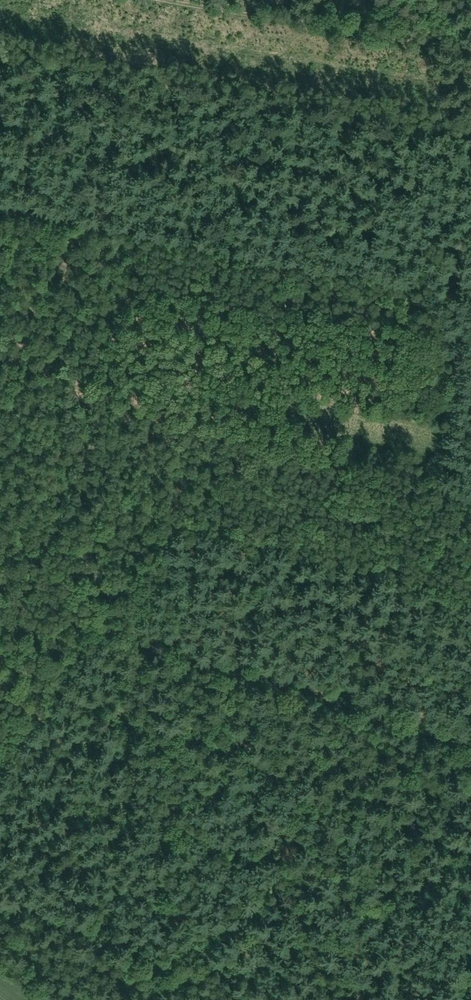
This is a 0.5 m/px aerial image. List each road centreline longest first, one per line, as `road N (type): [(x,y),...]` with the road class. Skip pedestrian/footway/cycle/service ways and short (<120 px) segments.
road 1 (track): [(470,754),(95,619),(61,680),(0,654)]
road 2 (track): [(156,0),(470,53)]

